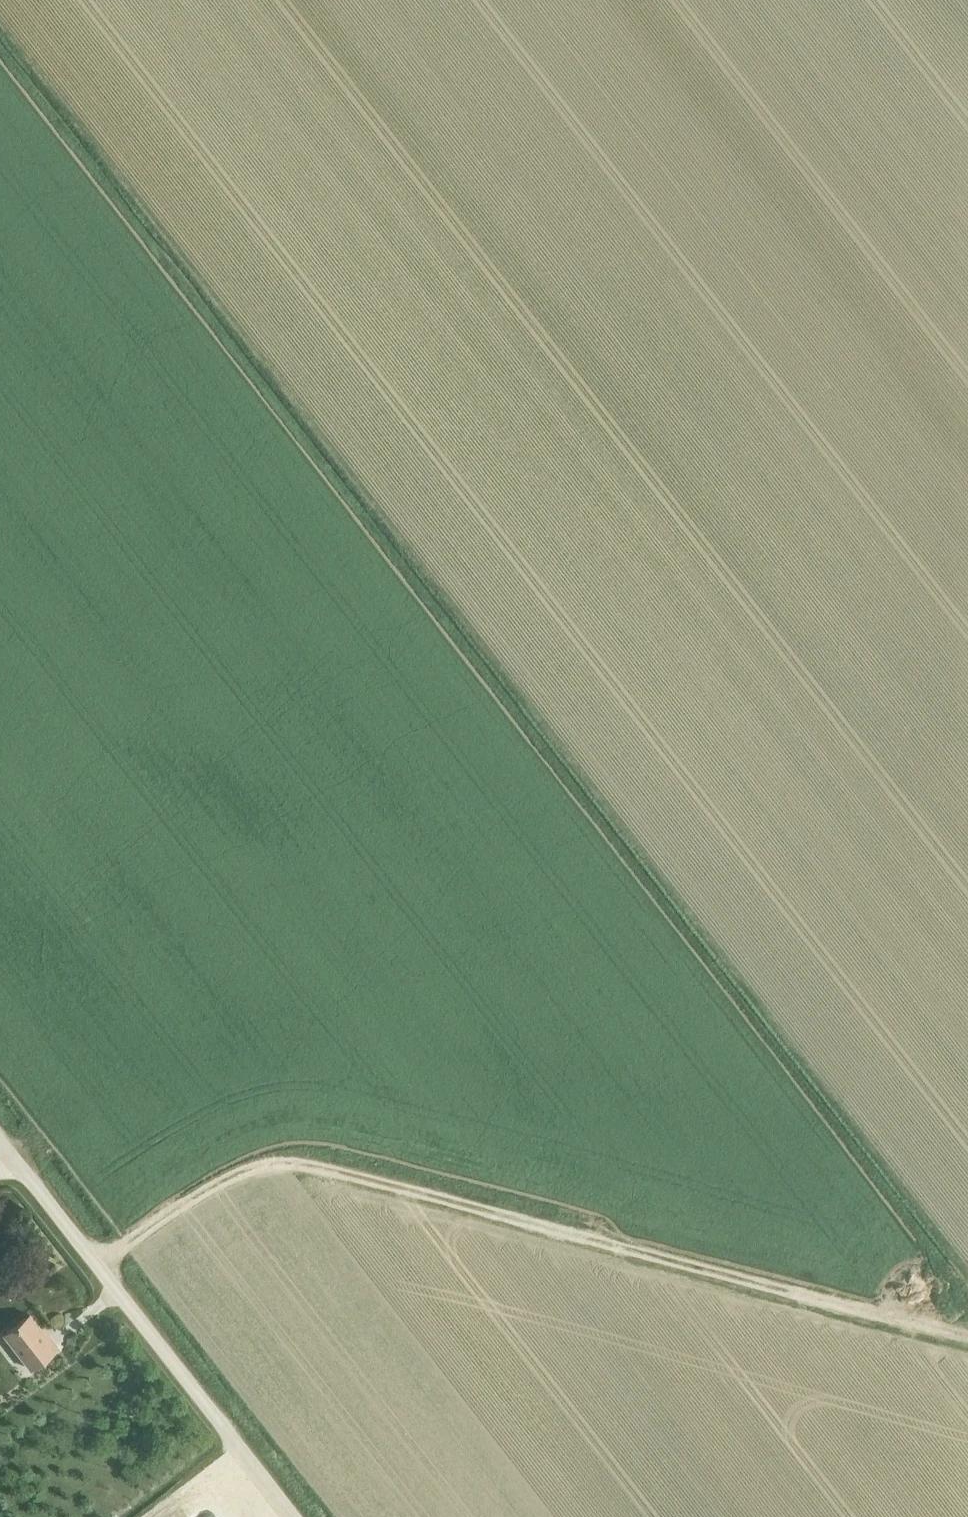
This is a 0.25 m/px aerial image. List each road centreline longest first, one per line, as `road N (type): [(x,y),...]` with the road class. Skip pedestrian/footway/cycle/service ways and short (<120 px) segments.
road 1 (track): [(967,1329),(306,1159),(251,1164),(99,1265)]
road 2 (unclassified): [(295,1516),(0,1142)]

